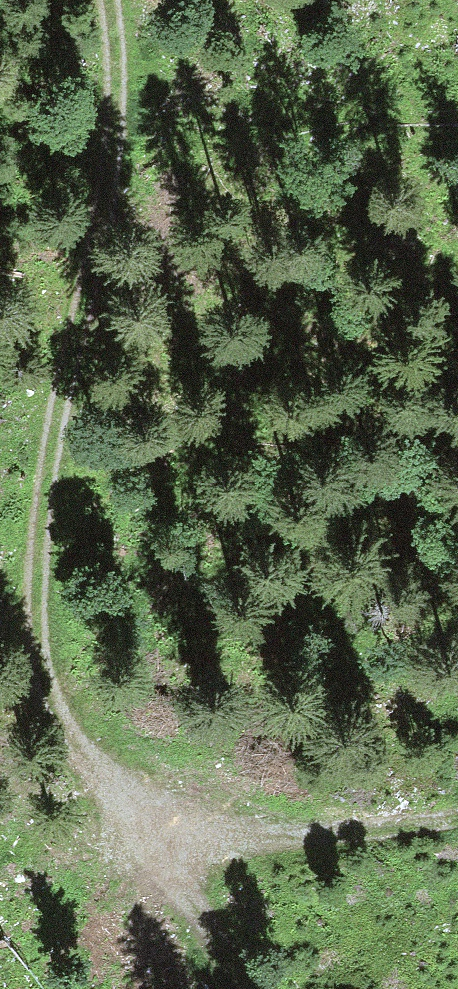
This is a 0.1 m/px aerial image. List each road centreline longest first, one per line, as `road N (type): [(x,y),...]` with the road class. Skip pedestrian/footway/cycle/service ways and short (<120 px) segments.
road 1 (track): [(103,0),(113,90),(42,492),(39,680),(54,717),(120,795),(177,826),(457,833)]
road 2 (track): [(457,377),(217,637),(120,795)]

